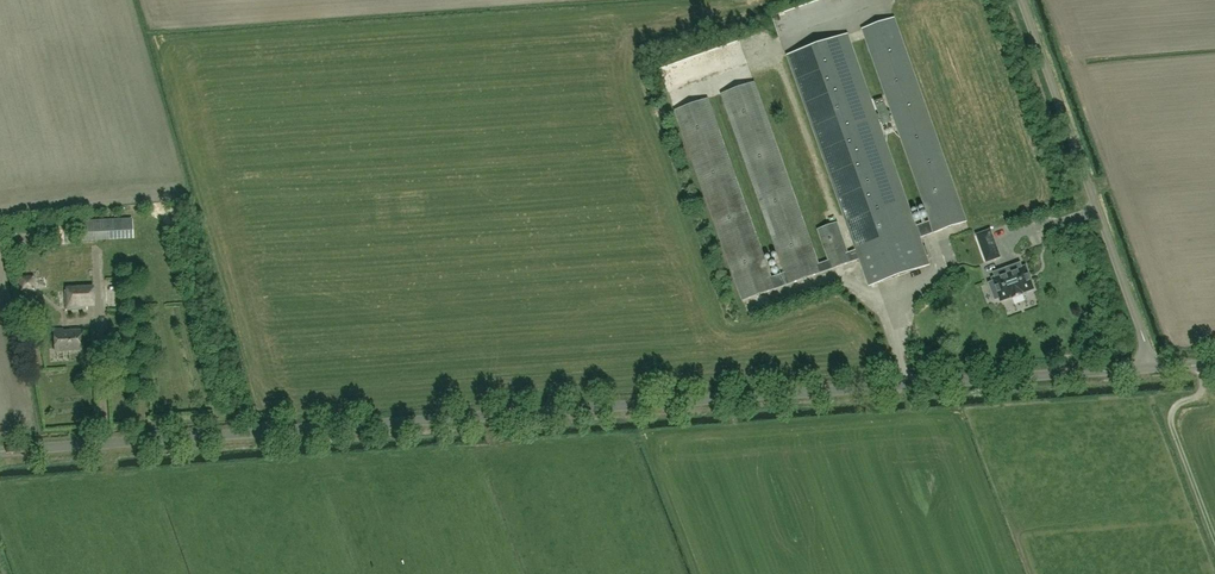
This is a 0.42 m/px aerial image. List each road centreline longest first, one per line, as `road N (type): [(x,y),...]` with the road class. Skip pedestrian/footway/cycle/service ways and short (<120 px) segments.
road 1 (unclassified): [(0,452),(1152,369)]
road 2 (unclassified): [(1152,369),(1021,0)]

